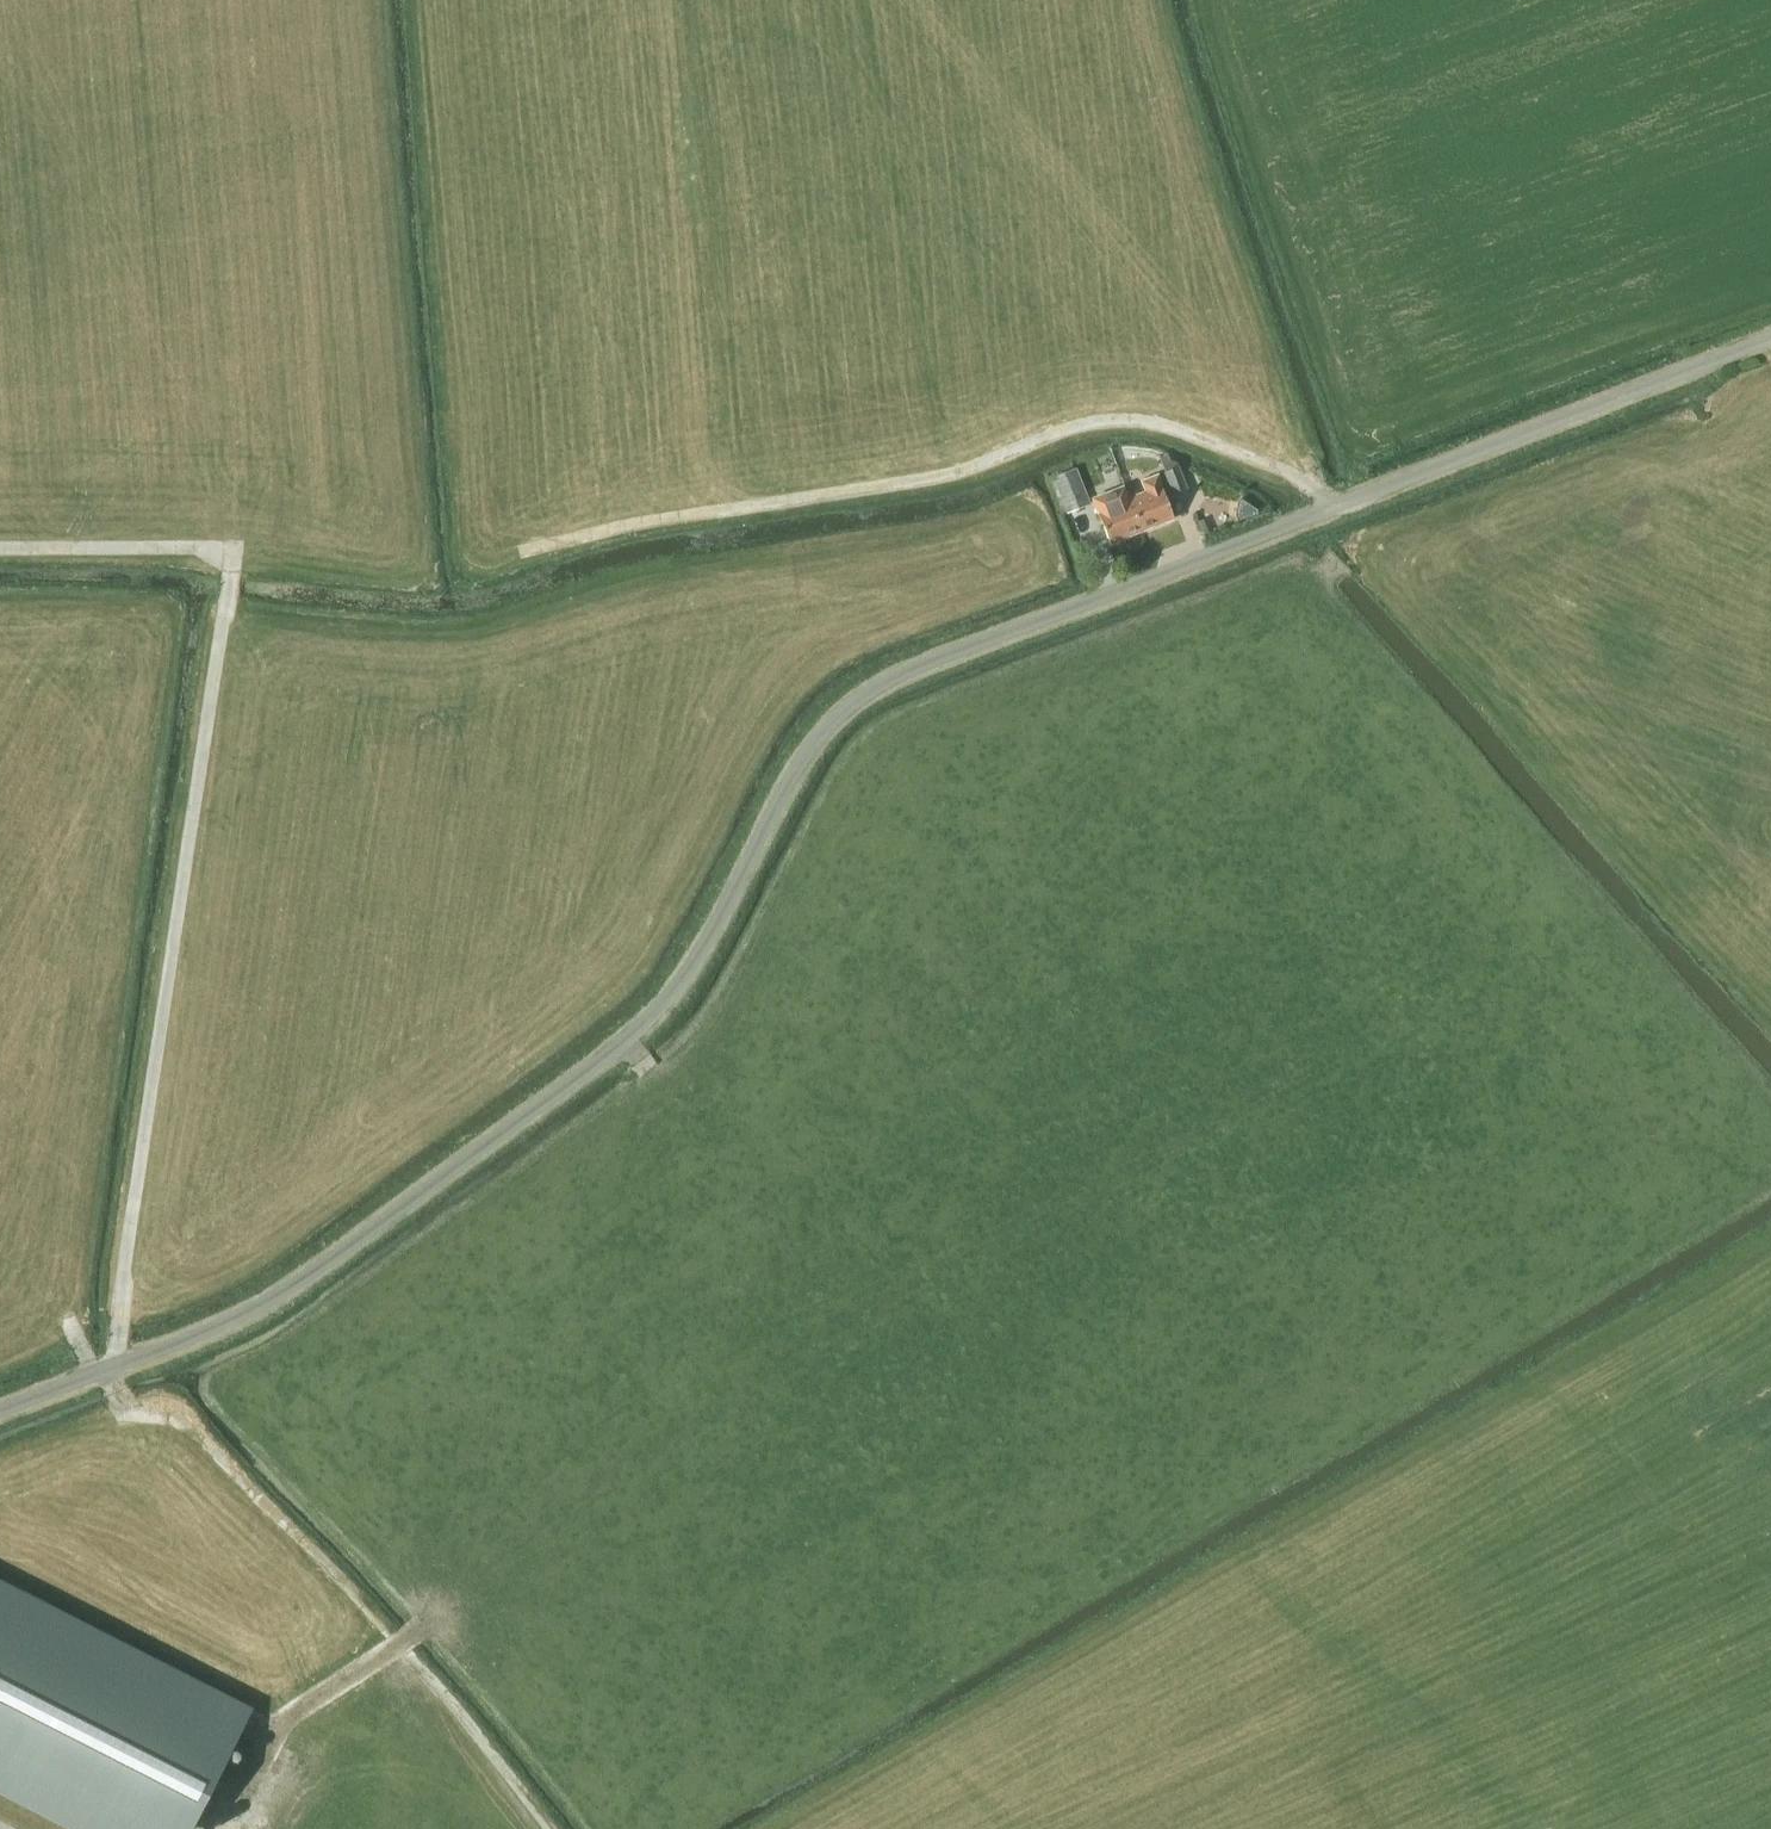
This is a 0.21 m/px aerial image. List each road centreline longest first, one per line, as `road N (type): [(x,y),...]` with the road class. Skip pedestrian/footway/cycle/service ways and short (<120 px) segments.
road 1 (unclassified): [(0,1409),(260,1312),(647,1025),(694,971),(750,875),(802,757),(830,725),(915,671),(1048,626),(1488,445),(1770,341)]

